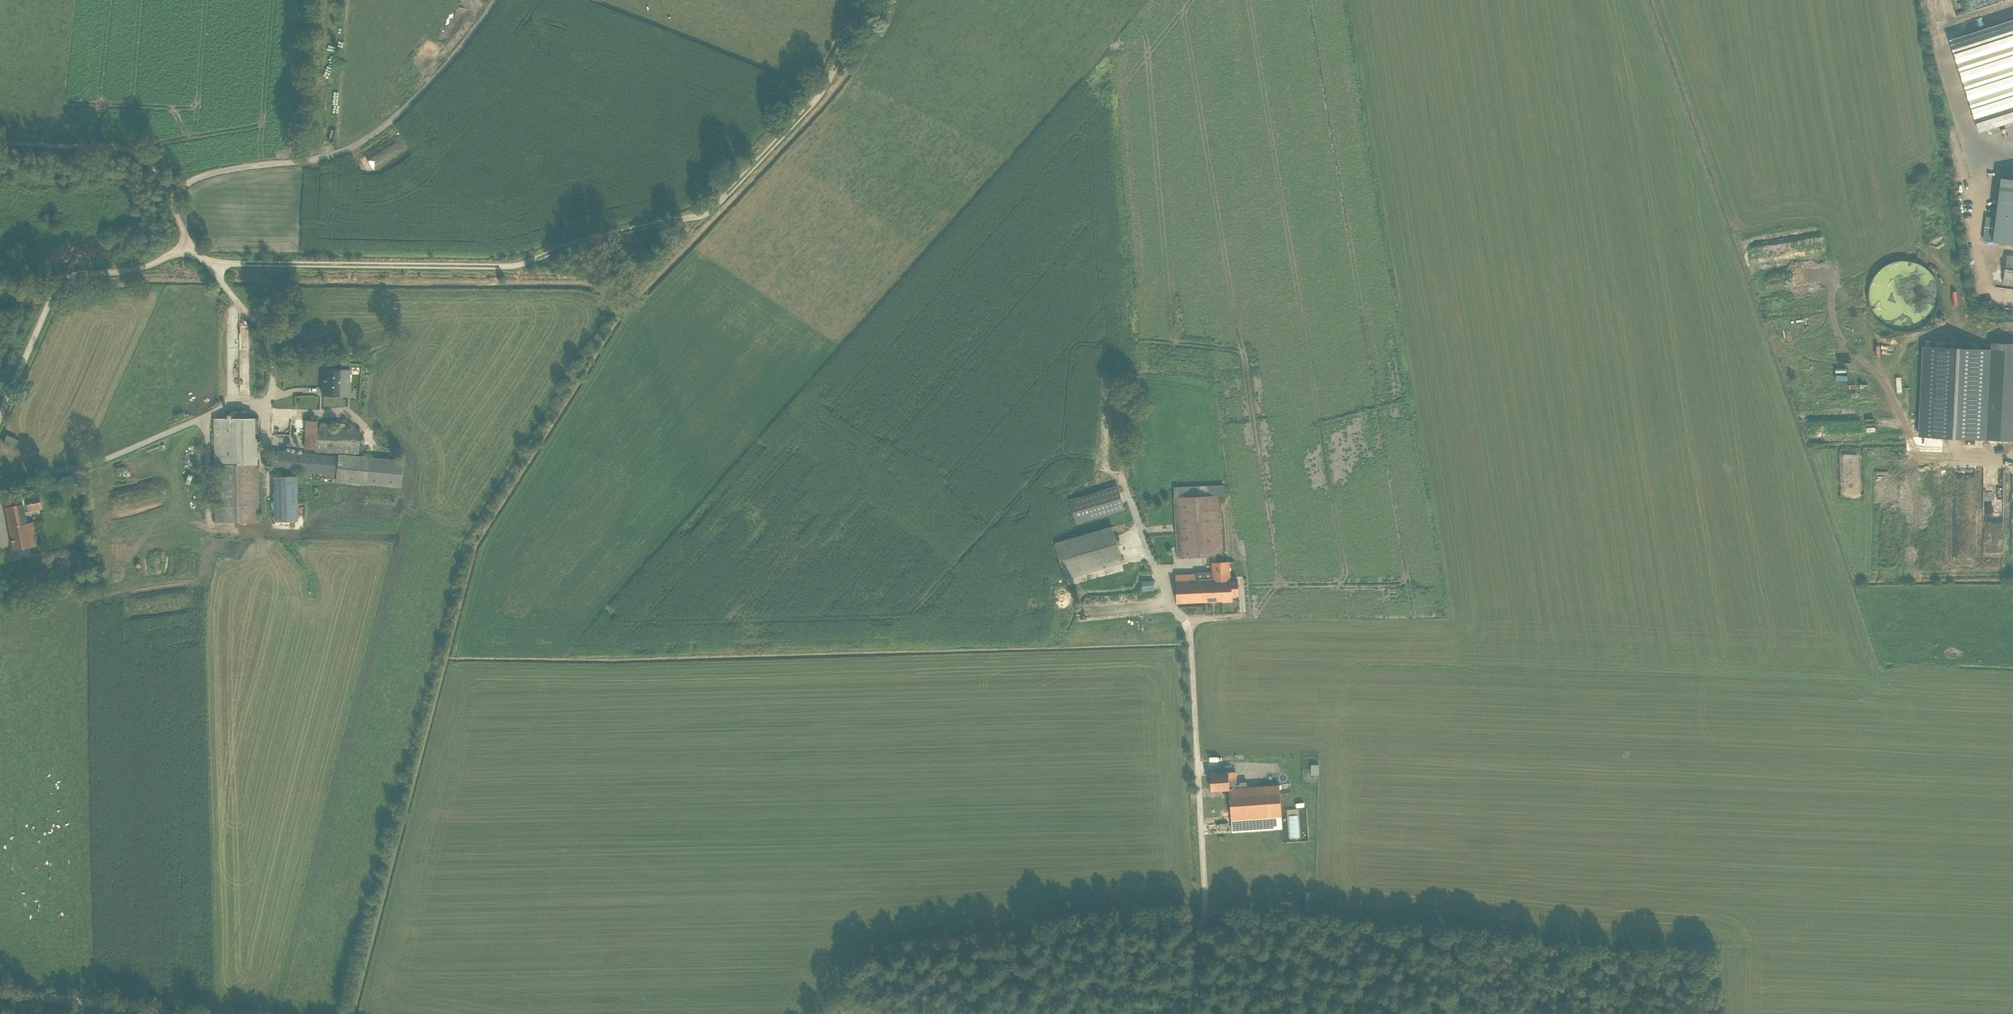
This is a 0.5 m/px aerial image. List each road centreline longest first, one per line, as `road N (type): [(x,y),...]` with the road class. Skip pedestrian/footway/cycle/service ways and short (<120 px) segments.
road 1 (track): [(868,0),(830,81),(711,213),(587,238),(519,264),(207,264)]
road 2 (unclassified): [(0,490),(264,402),(275,366),(270,341),(187,248)]
road 3 (unclassified): [(496,0),(420,95),(359,144),(327,156),(207,175),(169,200)]
road 4 (unclassified): [(1194,1013),(1205,902),(1185,622)]
road 5 (unclassified): [(187,248),(142,268),(68,278),(53,292),(0,418)]
road 6 (unclassified): [(0,991),(172,1013)]
road 7 (track): [(302,160),(316,0)]

